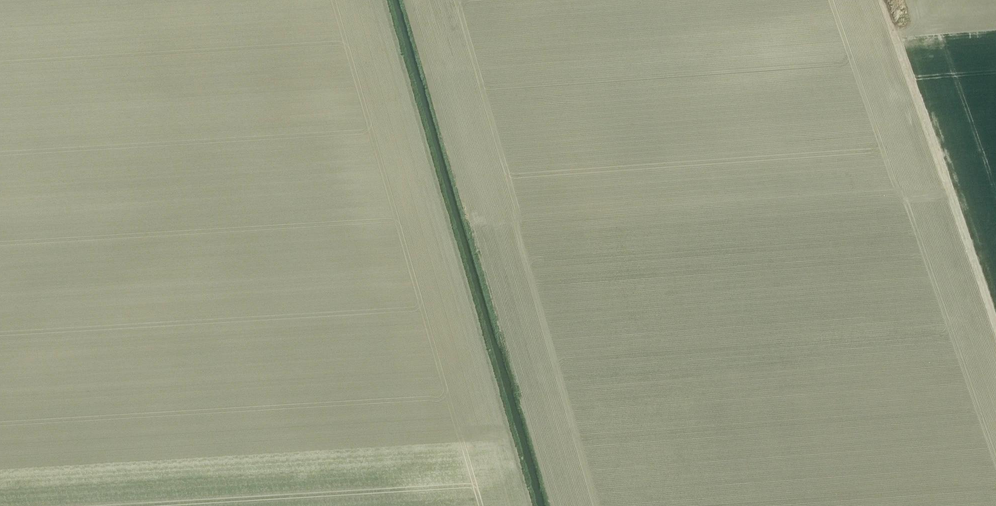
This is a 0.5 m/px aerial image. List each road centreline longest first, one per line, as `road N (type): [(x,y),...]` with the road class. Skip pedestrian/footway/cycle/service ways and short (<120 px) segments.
road 1 (track): [(995,328),(883,0)]

